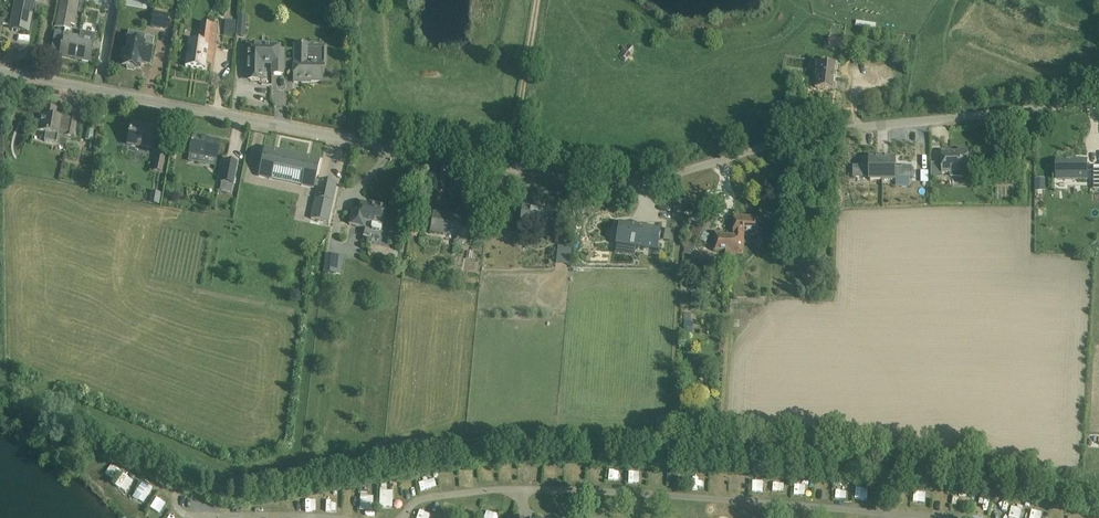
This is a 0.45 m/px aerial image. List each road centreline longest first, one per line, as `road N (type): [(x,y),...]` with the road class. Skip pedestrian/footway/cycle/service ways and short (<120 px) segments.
road 1 (unclassified): [(1098,494),(867,461),(590,436),(501,439),(228,489),(0,392)]
road 2 (residential): [(1098,103),(777,137),(645,178),(608,181),(0,74)]

